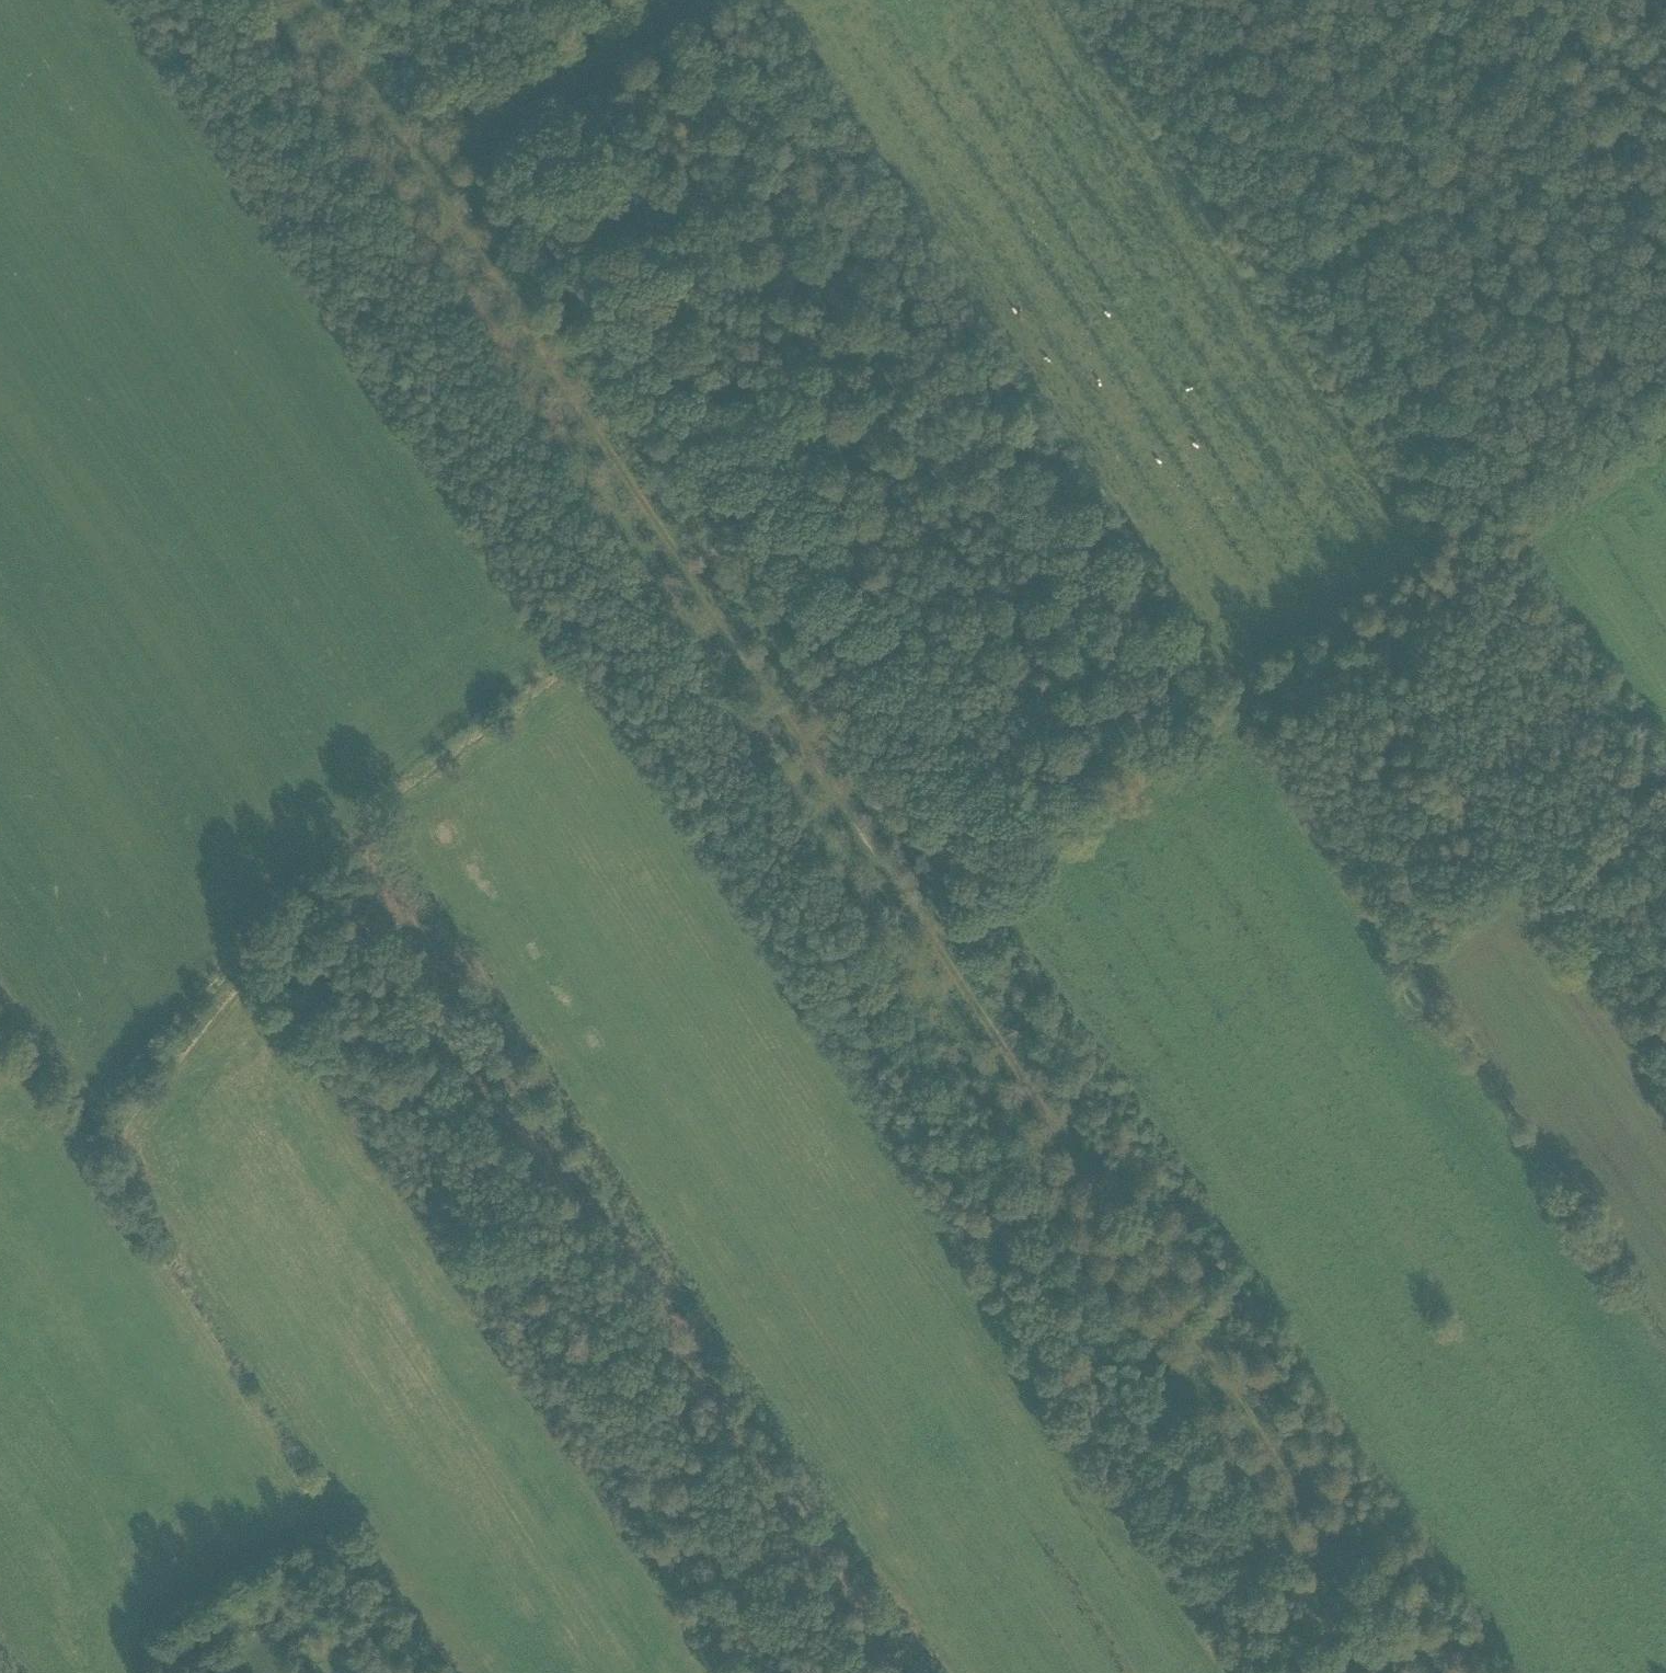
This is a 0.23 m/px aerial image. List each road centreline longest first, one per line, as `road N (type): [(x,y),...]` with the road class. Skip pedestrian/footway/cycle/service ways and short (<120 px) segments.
road 1 (track): [(277,0),(1383,1672)]
road 2 (track): [(922,924),(311,0)]
road 3 (track): [(1419,1672),(922,924)]
road 4 (track): [(675,0),(421,167)]

